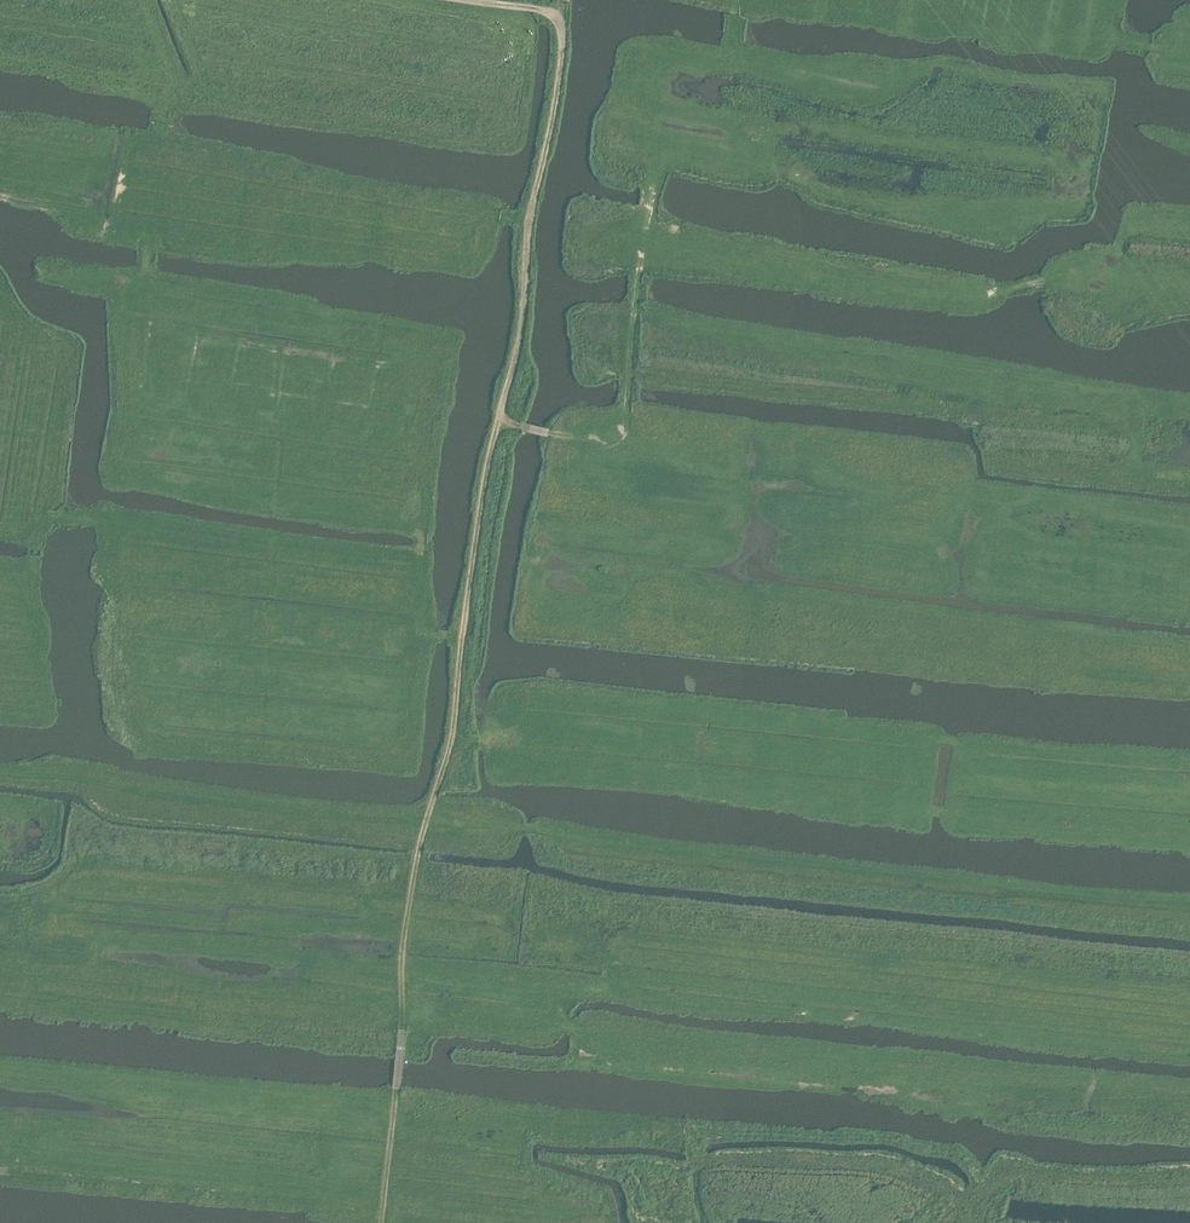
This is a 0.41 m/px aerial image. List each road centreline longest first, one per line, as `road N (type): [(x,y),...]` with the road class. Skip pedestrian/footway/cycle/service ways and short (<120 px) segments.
road 1 (track): [(556,20),(563,33),(528,220),(520,324),(474,528),(450,753),(426,819)]
road 2 (track): [(426,819),(400,963),(400,1040),(380,1222)]

